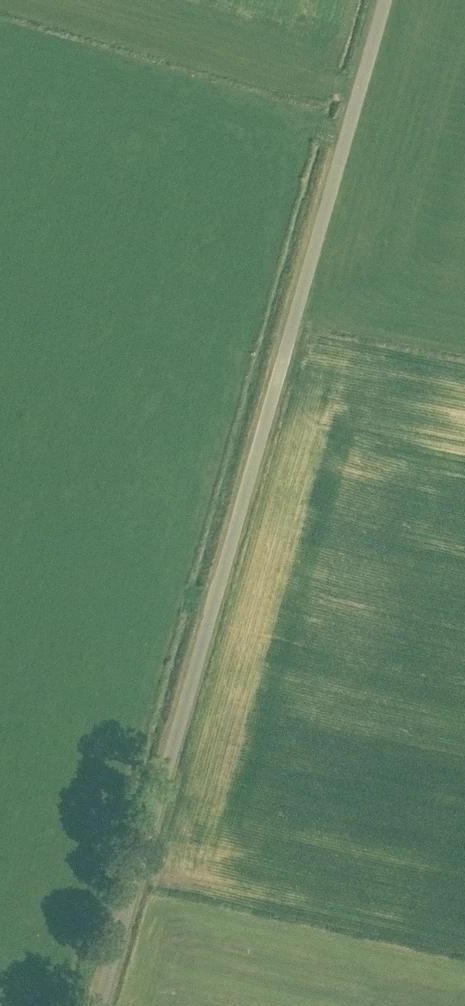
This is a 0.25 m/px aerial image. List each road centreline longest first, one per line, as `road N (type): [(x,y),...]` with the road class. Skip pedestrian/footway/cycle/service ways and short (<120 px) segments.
road 1 (unclassified): [(106,1005),(390,0)]

